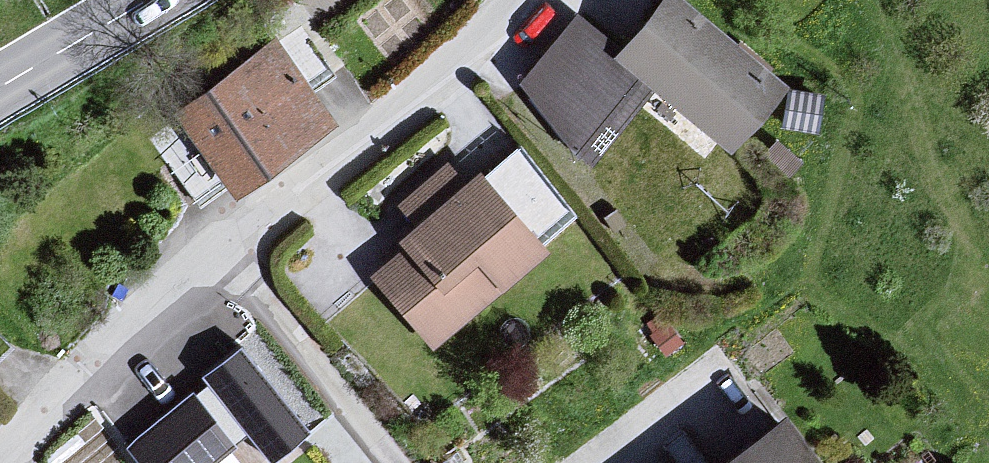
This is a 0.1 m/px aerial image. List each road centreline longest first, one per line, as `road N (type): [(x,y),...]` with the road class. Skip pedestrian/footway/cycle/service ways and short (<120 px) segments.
road 1 (residential): [(10,462),(209,261),(398,122),(518,0)]
road 2 (secondary): [(147,0),(0,87)]

